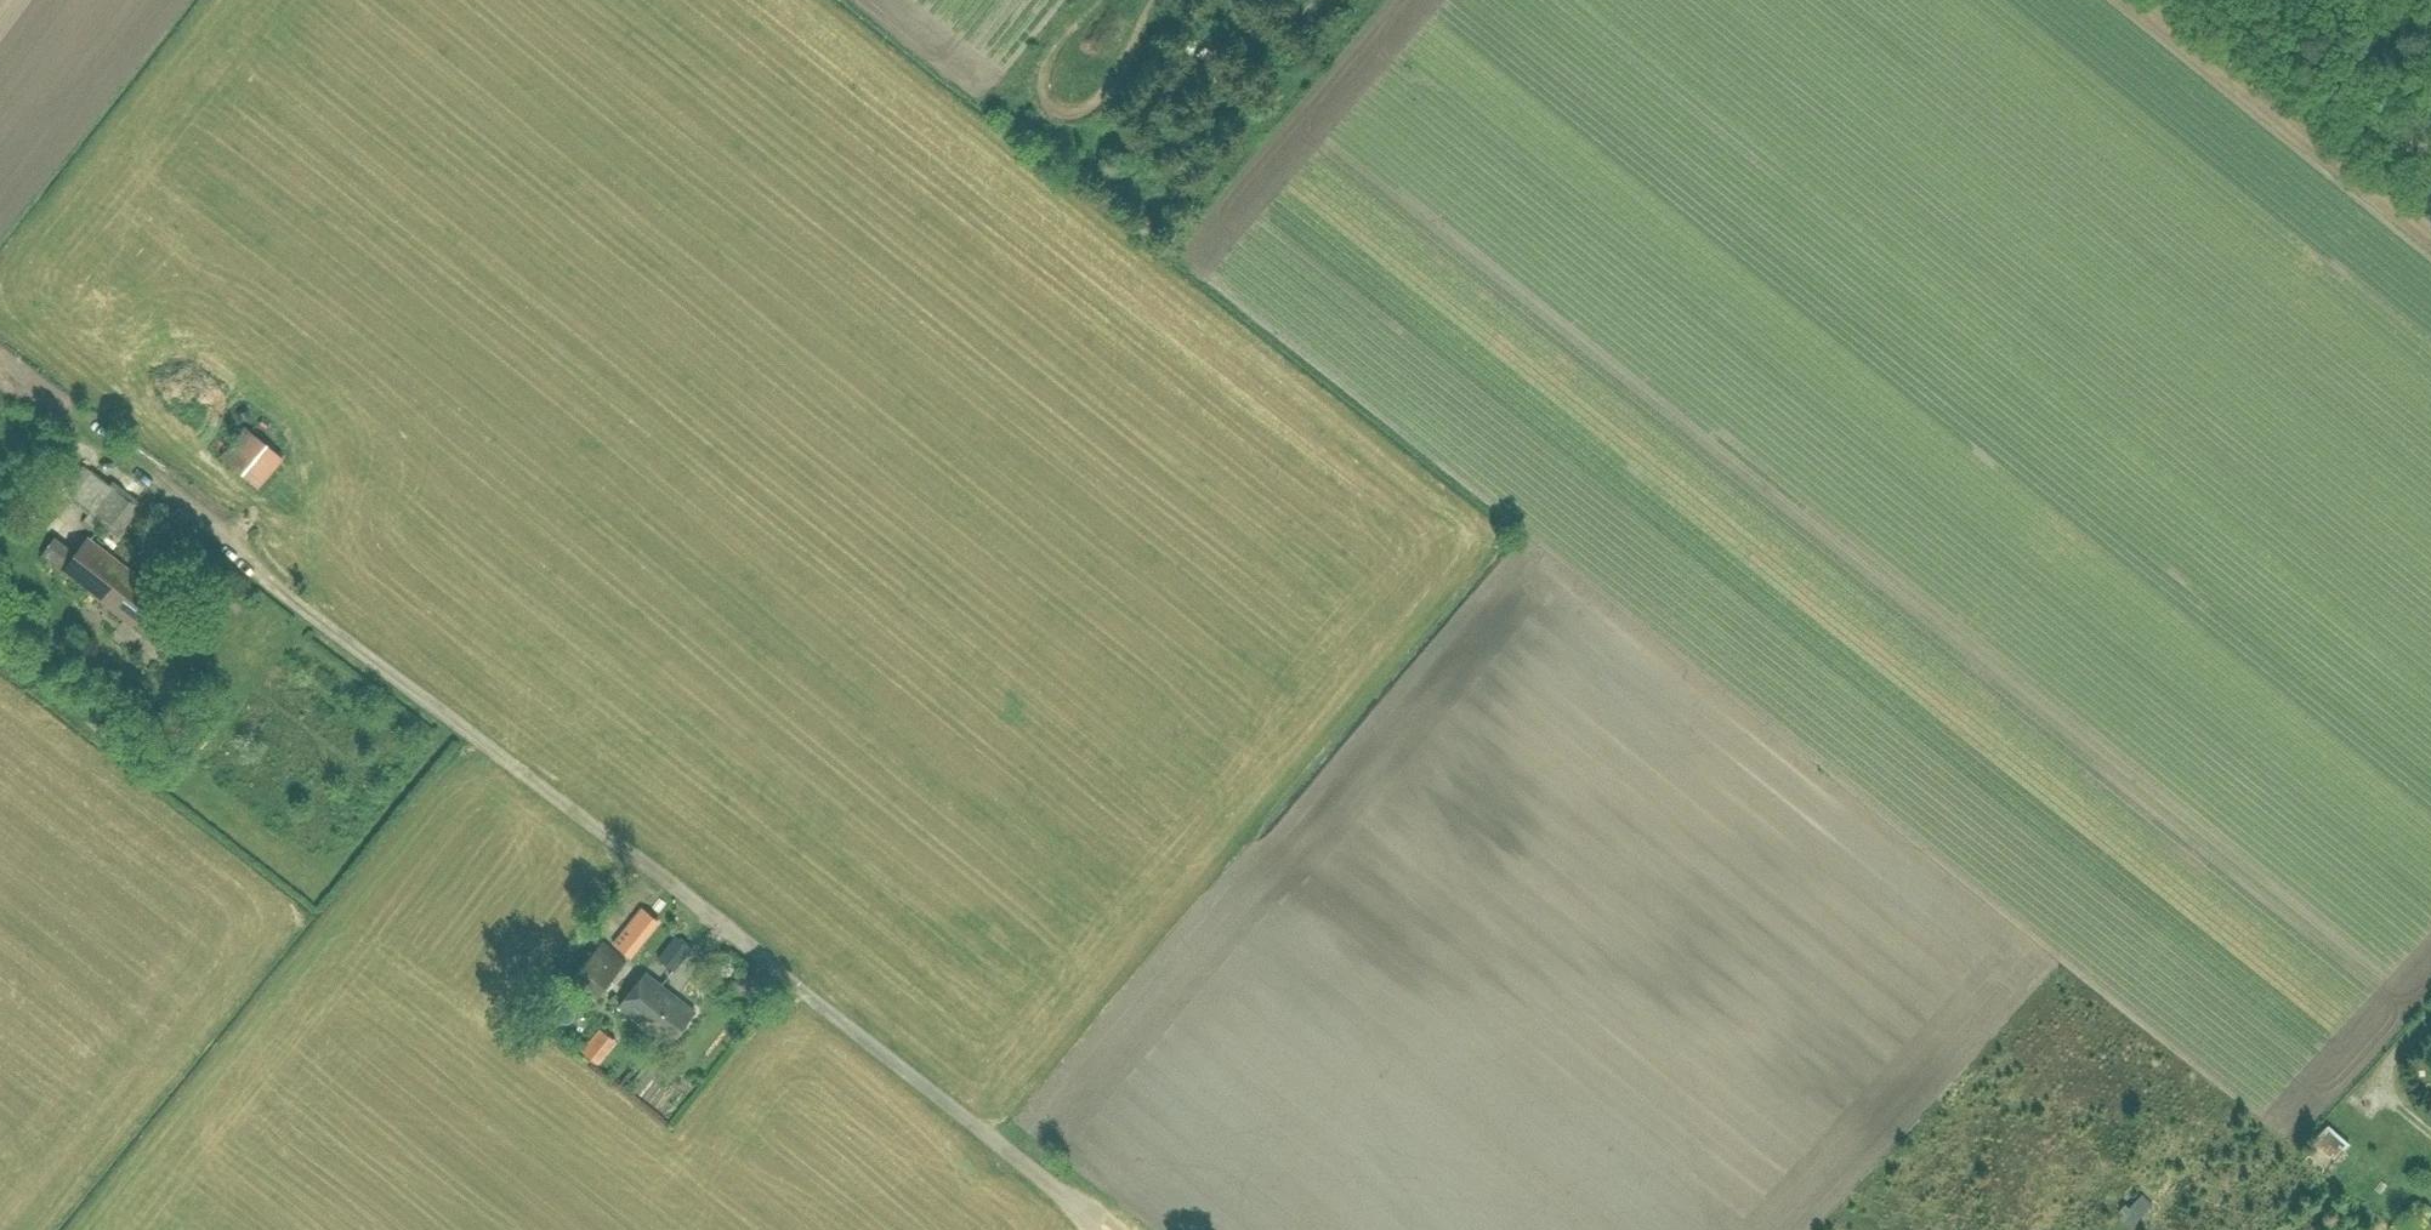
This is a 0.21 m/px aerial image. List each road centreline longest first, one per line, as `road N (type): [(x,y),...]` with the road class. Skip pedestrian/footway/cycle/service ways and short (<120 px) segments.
road 1 (unclassified): [(1105,1229),(163,496)]
road 2 (track): [(2141,0),(2430,235)]

